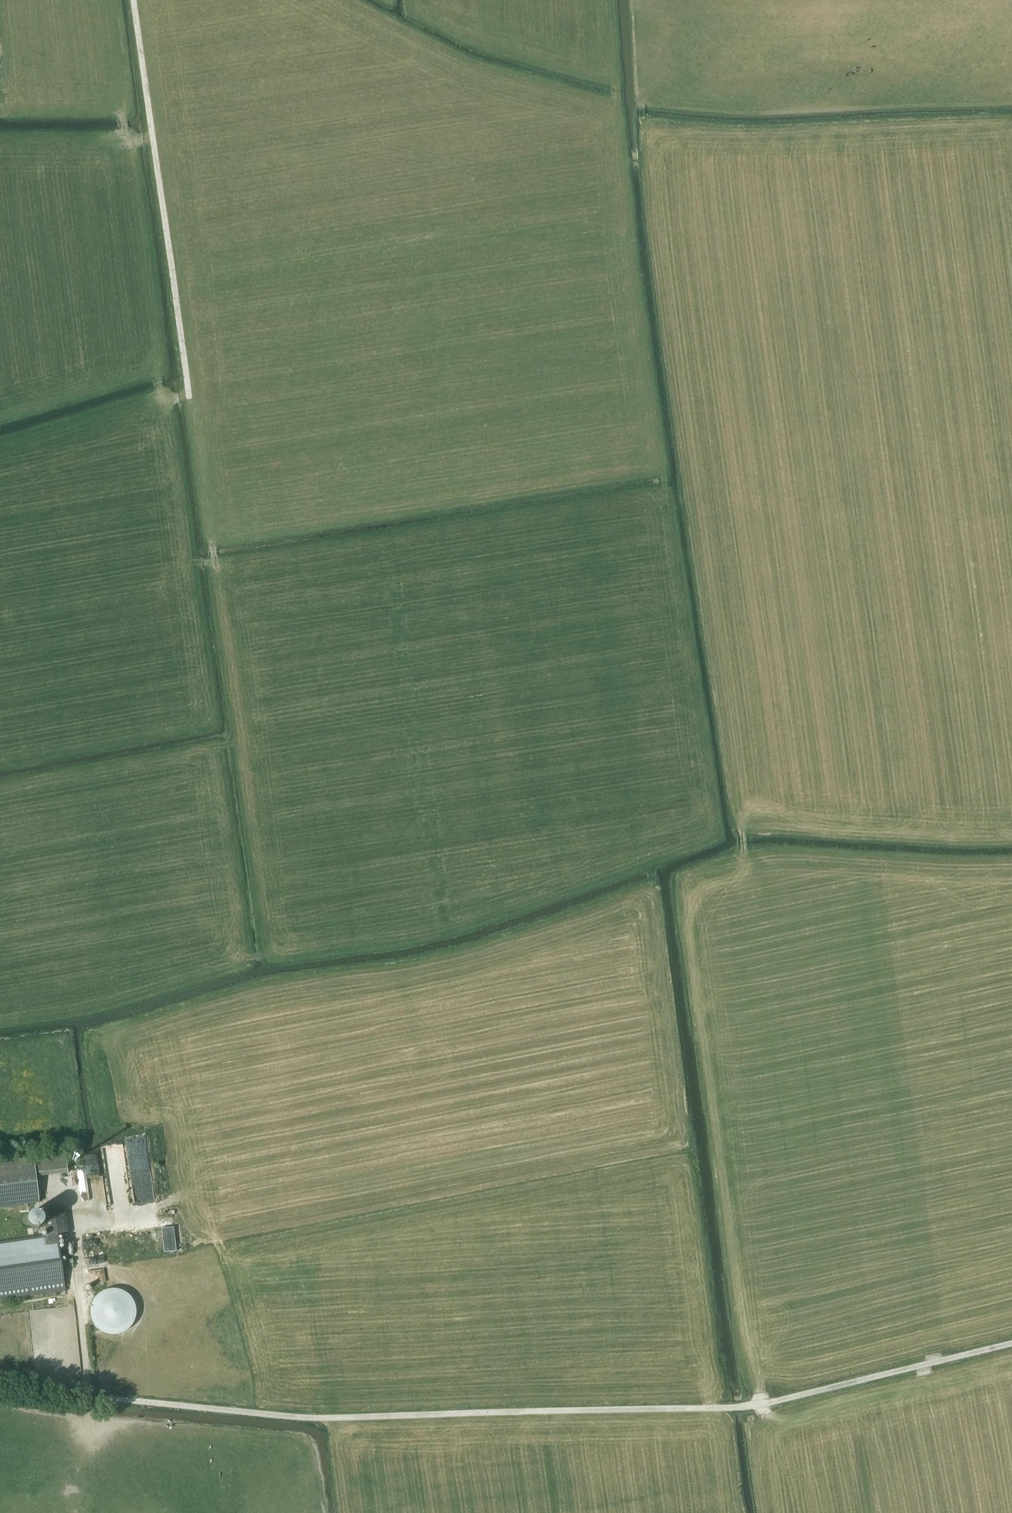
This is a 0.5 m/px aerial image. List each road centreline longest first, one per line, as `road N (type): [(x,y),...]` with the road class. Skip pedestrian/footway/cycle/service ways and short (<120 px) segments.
road 1 (track): [(1011,1343),(740,1407),(308,1418),(0,1386)]

